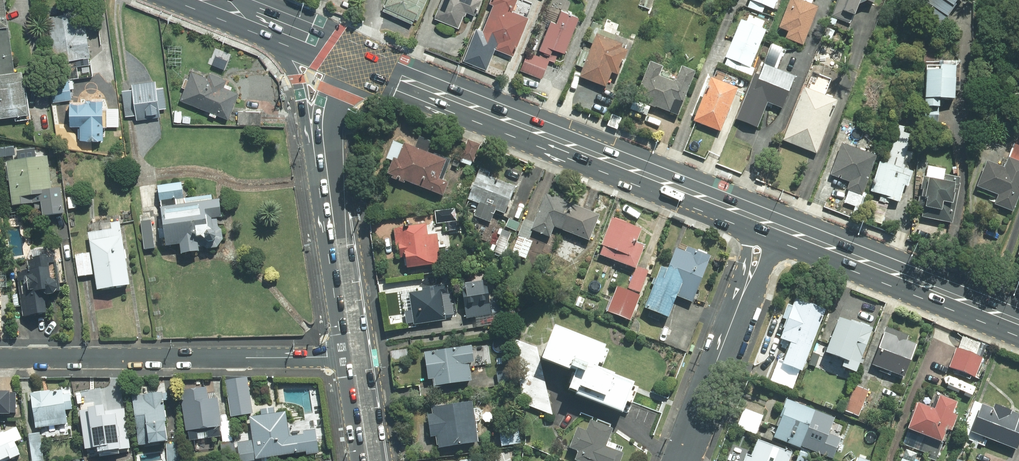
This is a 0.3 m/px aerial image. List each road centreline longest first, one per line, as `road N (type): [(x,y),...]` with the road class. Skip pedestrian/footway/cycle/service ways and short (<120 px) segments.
road 1 (primary): [(347,56),(751,217)]
road 2 (residential): [(0,359),(356,356)]
road 3 (primary): [(784,230),(1018,322)]
road 4 (tertiary): [(329,181),(286,61),(235,9)]
road 5 (tertiary): [(356,356),(329,181)]
road 6 (residential): [(740,301),(677,460)]
road 7 (tertiary): [(329,181),(324,111),(347,56)]
road 8 (primary): [(235,9),(347,56)]

